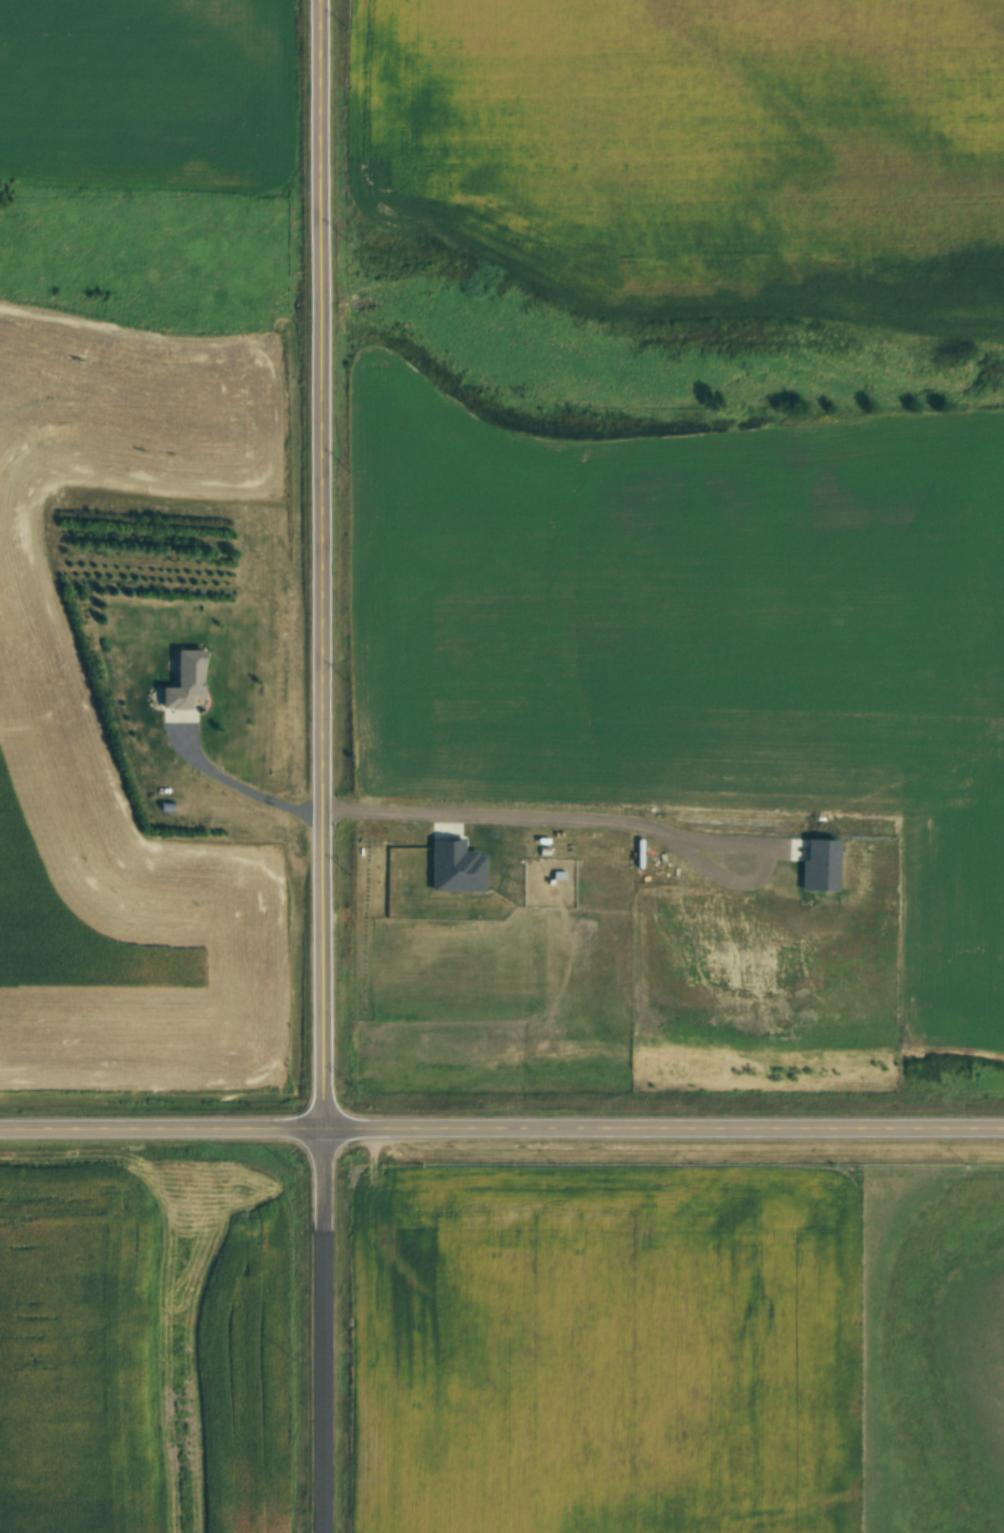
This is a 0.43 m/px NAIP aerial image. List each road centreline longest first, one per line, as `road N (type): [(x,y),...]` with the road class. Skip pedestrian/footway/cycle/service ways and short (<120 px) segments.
road 1 (residential): [(320,0),(319,1532)]
road 2 (tertiary): [(0,1125),(1003,1126)]

